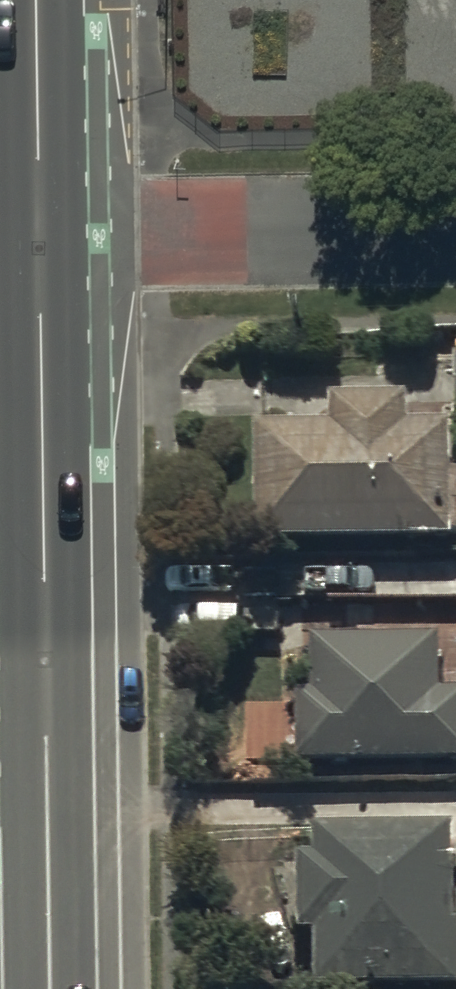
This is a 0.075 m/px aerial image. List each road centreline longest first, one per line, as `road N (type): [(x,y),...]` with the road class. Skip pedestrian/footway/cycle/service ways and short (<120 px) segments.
road 1 (secondary): [(42,658),(37,228)]
road 2 (residential): [(37,228),(455,227)]
road 3 (secondary): [(47,988),(42,658)]
road 4 (secondary): [(37,228),(34,0)]

